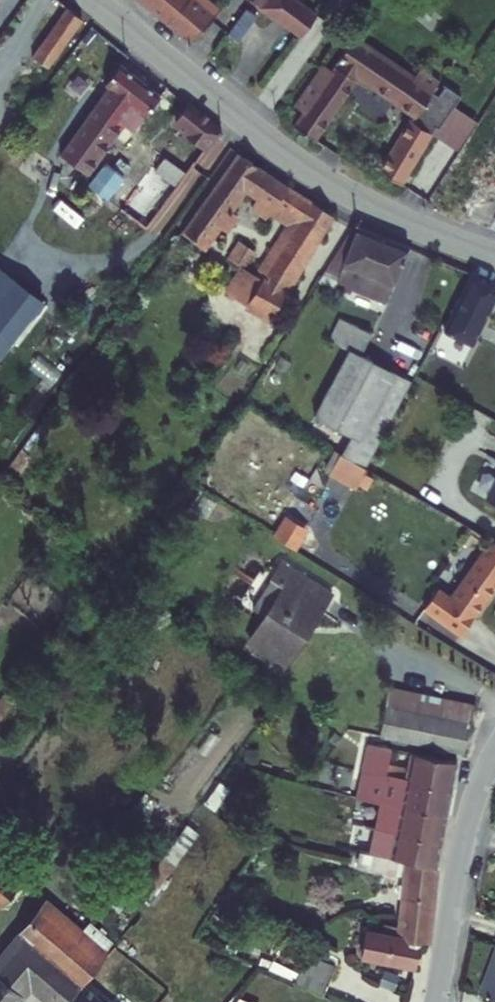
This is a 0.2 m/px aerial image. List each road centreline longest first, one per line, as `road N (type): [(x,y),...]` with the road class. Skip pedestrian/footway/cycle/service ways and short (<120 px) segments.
road 1 (residential): [(494,253),(398,218),(308,168),(93,0)]
road 2 (residential): [(494,752),(469,827),(435,1001)]

